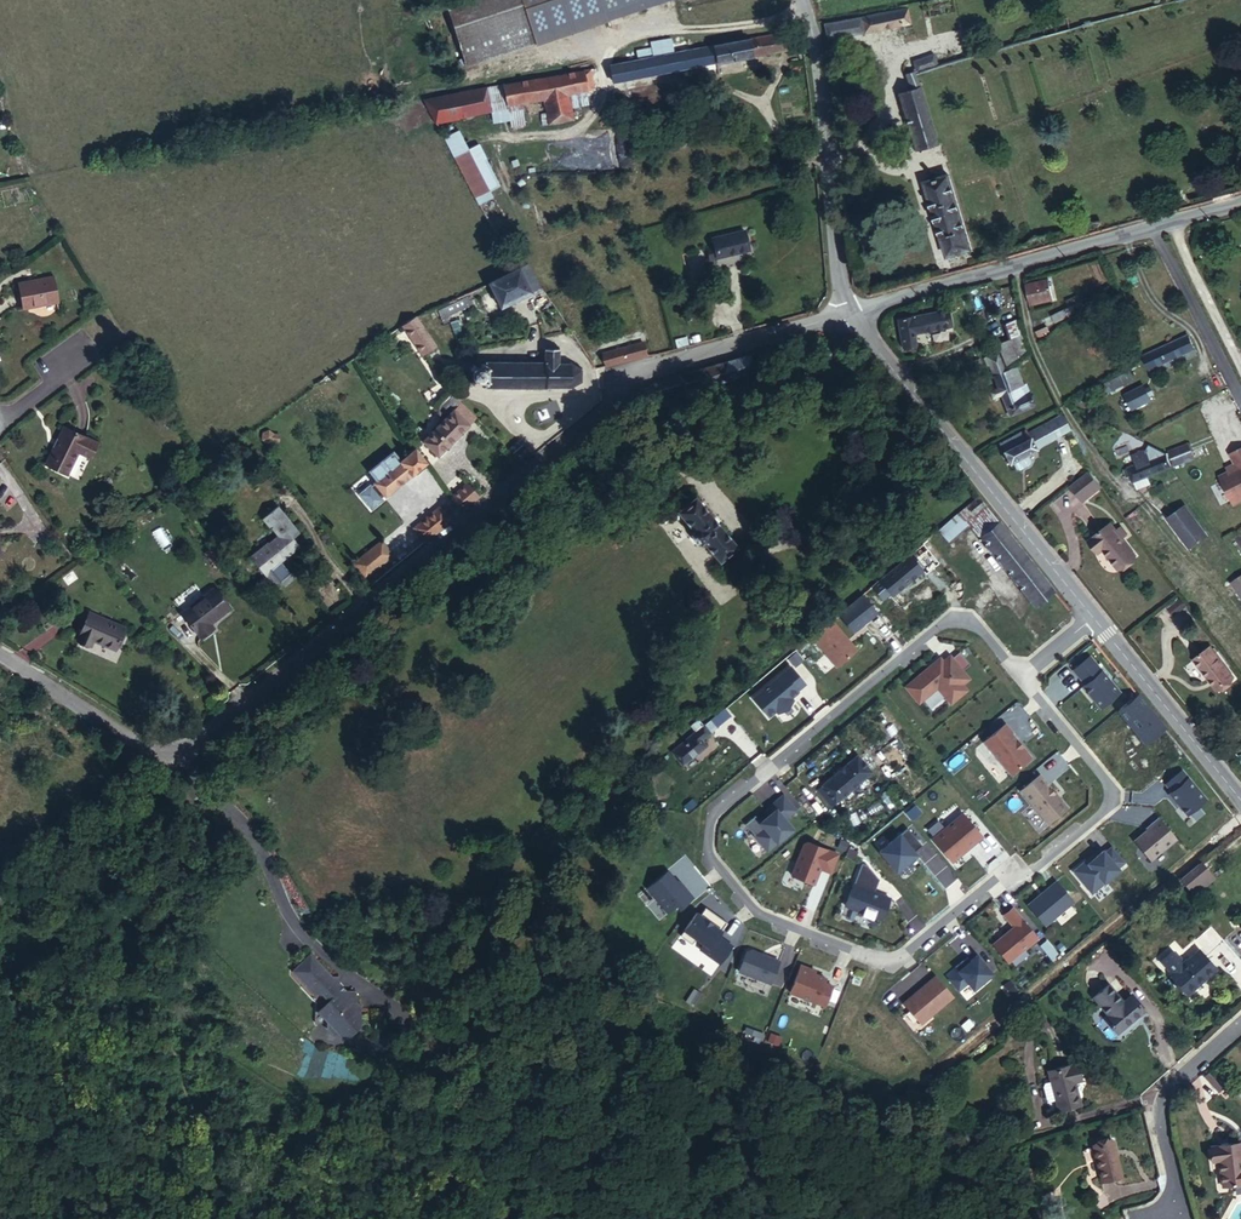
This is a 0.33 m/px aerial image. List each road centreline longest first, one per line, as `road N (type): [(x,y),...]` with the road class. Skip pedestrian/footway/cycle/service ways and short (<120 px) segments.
road 1 (residential): [(851,313),(631,384),(178,754),(147,746),(0,655)]
road 2 (residential): [(1023,671),(971,623),(950,622),(714,815),(709,849),(755,907),(887,956),(1011,873),(1034,872),(1109,807),(1113,791)]
road 3 (tertiary): [(851,313),(1092,617)]
road 4 (tertiary): [(851,313),(836,254),(815,40),(801,0)]
road 5 (residential): [(1155,230),(851,313)]
road 6 (tertiary): [(1092,617),(1240,801)]
road 7 (residential): [(1164,1218),(1177,1194),(1159,1116),(1167,1089),(1240,1026)]
road 8 (residential): [(1240,396),(1155,230)]
road 9 (residential): [(1113,791),(1023,671)]
road 10 (residential): [(0,428),(99,352)]

